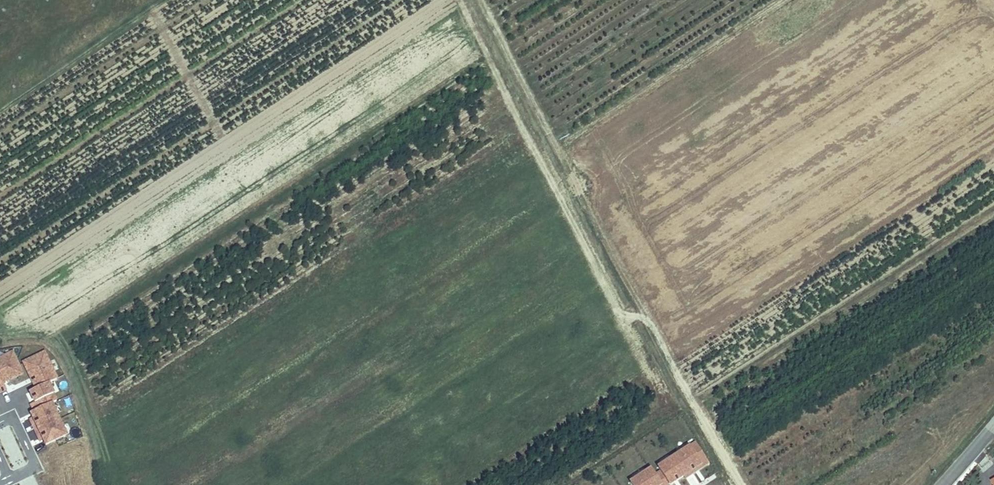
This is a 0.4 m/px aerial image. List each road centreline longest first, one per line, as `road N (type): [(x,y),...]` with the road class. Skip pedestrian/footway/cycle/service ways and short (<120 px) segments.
road 1 (track): [(735,484),(705,429),(663,405),(474,0)]

